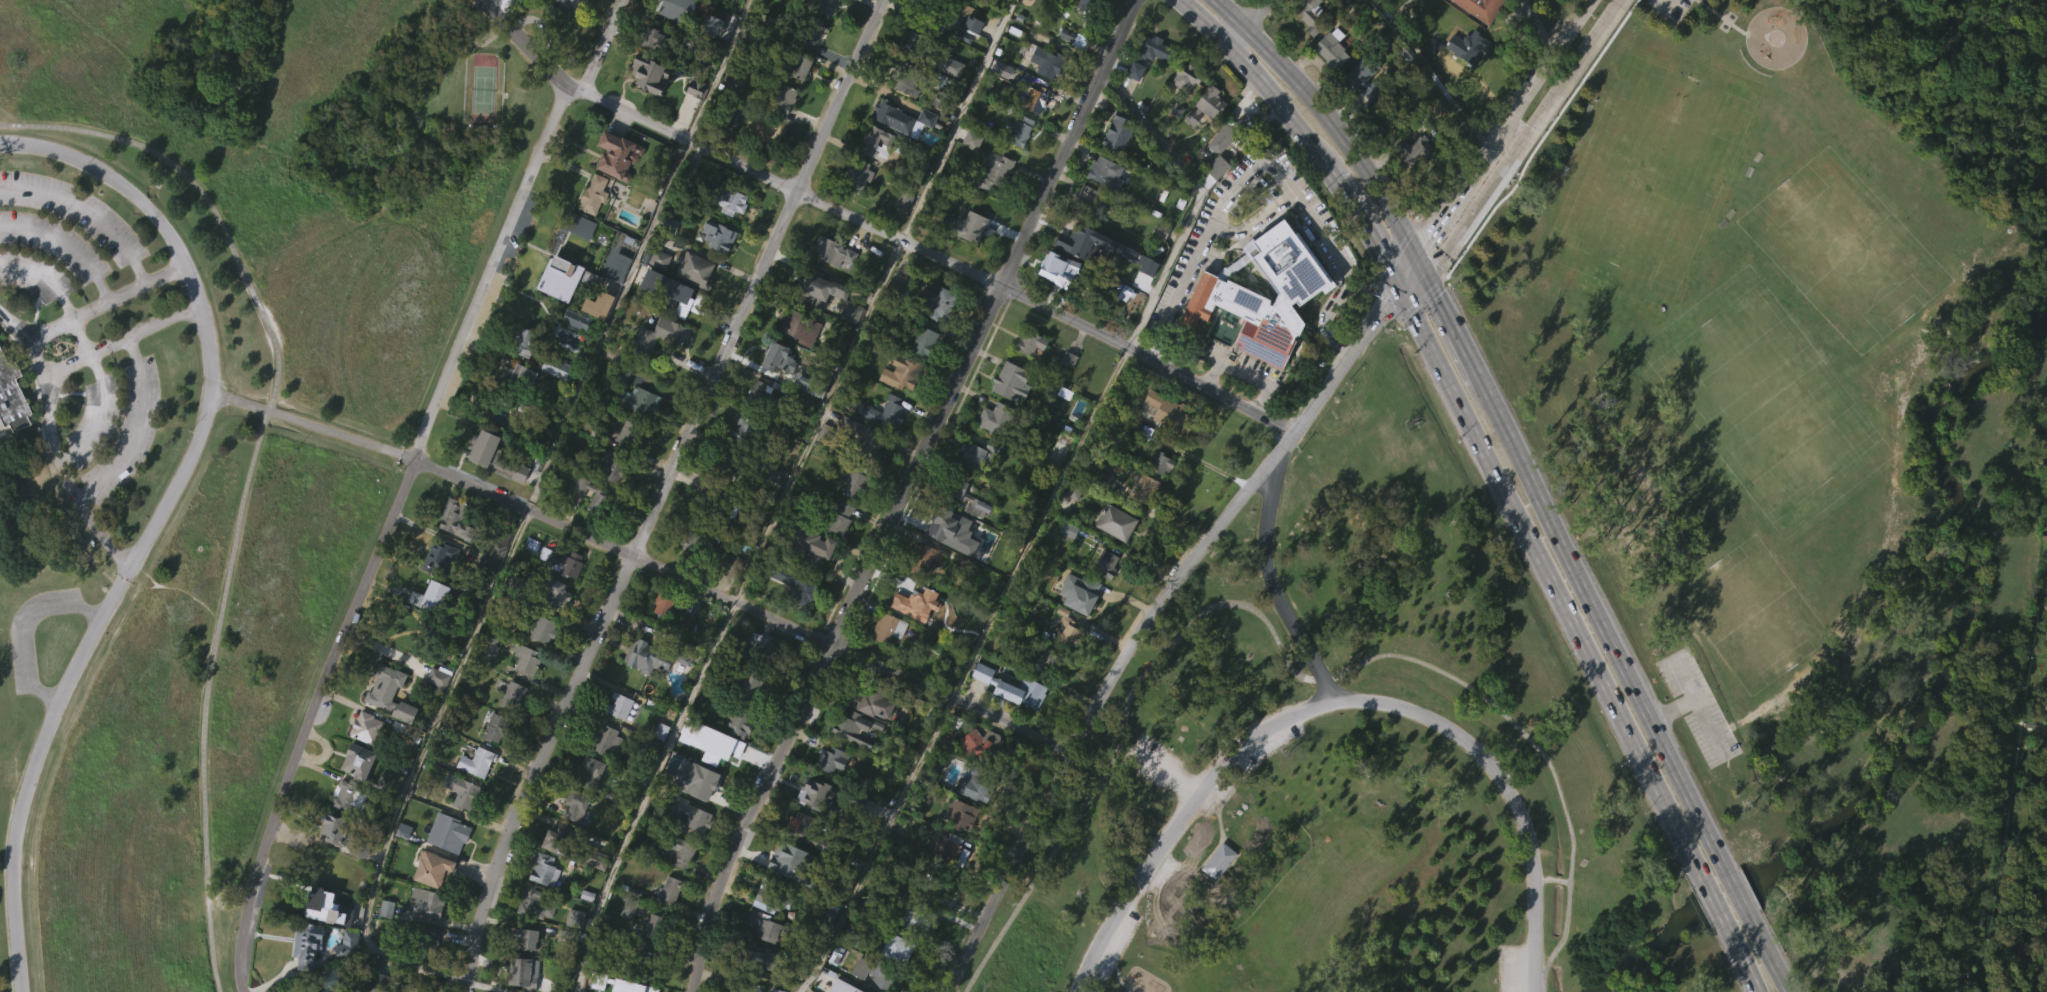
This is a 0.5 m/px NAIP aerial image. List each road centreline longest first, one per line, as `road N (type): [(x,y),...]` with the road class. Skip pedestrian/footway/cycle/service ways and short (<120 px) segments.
road 1 (residential): [(694,991),(707,925),(737,845),(1137,0)]
road 2 (residential): [(468,991),(481,908),(500,854),(880,0)]
road 3 (residential): [(247,991),(242,944),(317,699),(569,86)]
road 4 (residential): [(210,395),(413,460),(1066,748)]
road 5 (residential): [(569,86),(1093,330),(1293,434)]
road 6 (primary): [(1400,285),(1687,838)]
road 7 (residential): [(944,991),(1066,748),(1145,623),(1268,463)]
road 8 (tertiary): [(130,562),(203,429),(210,364),(199,305),(176,248),(135,196),(58,153),(0,145)]
road 9 (primary): [(1707,829),(1482,385)]
road 10 (tertiary): [(1331,701),(1376,701),(1423,716),(1492,771),(1529,845),(1534,991)]
road 11 (tertiary): [(1331,701),(1266,728),(1225,761),(1136,879),(1075,991)]
road 12 (secondary): [(1425,273),(1626,0)]
road 13 (primary): [(1417,253),(1353,143),(1216,0)]
road 14 (secondary): [(1591,0),(1417,253)]
road 15 (residential): [(1268,463),(1263,555),(1331,701)]
road 16 (primary): [(1175,0),(1226,48),(1329,172)]
road 17 (residential): [(1293,434),(1400,285)]
road 18 (primary): [(1329,172),(1400,285)]
road 19 (primary): [(1482,385),(1425,273)]
road 20 (residential): [(569,86),(483,0)]
road 21 (primary): [(1687,838),(1741,946)]

